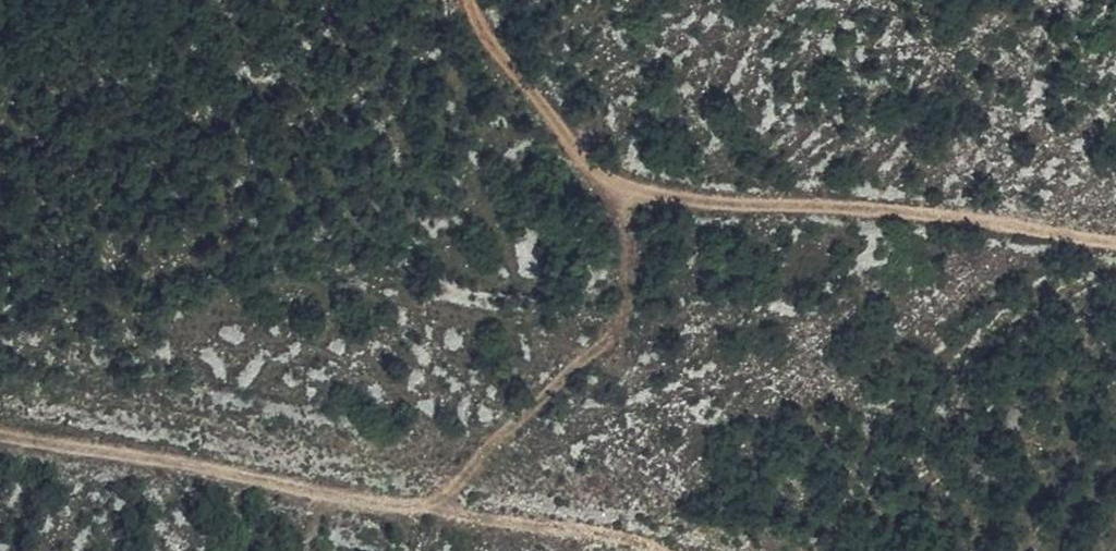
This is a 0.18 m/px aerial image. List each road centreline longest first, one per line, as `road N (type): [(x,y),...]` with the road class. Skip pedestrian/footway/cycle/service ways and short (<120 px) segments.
road 1 (track): [(0,438),(427,514),(613,340),(636,268),(635,192)]
road 2 (track): [(1115,245),(865,210),(736,206),(635,192)]
road 3 (track): [(469,0),(592,169),(635,192)]

